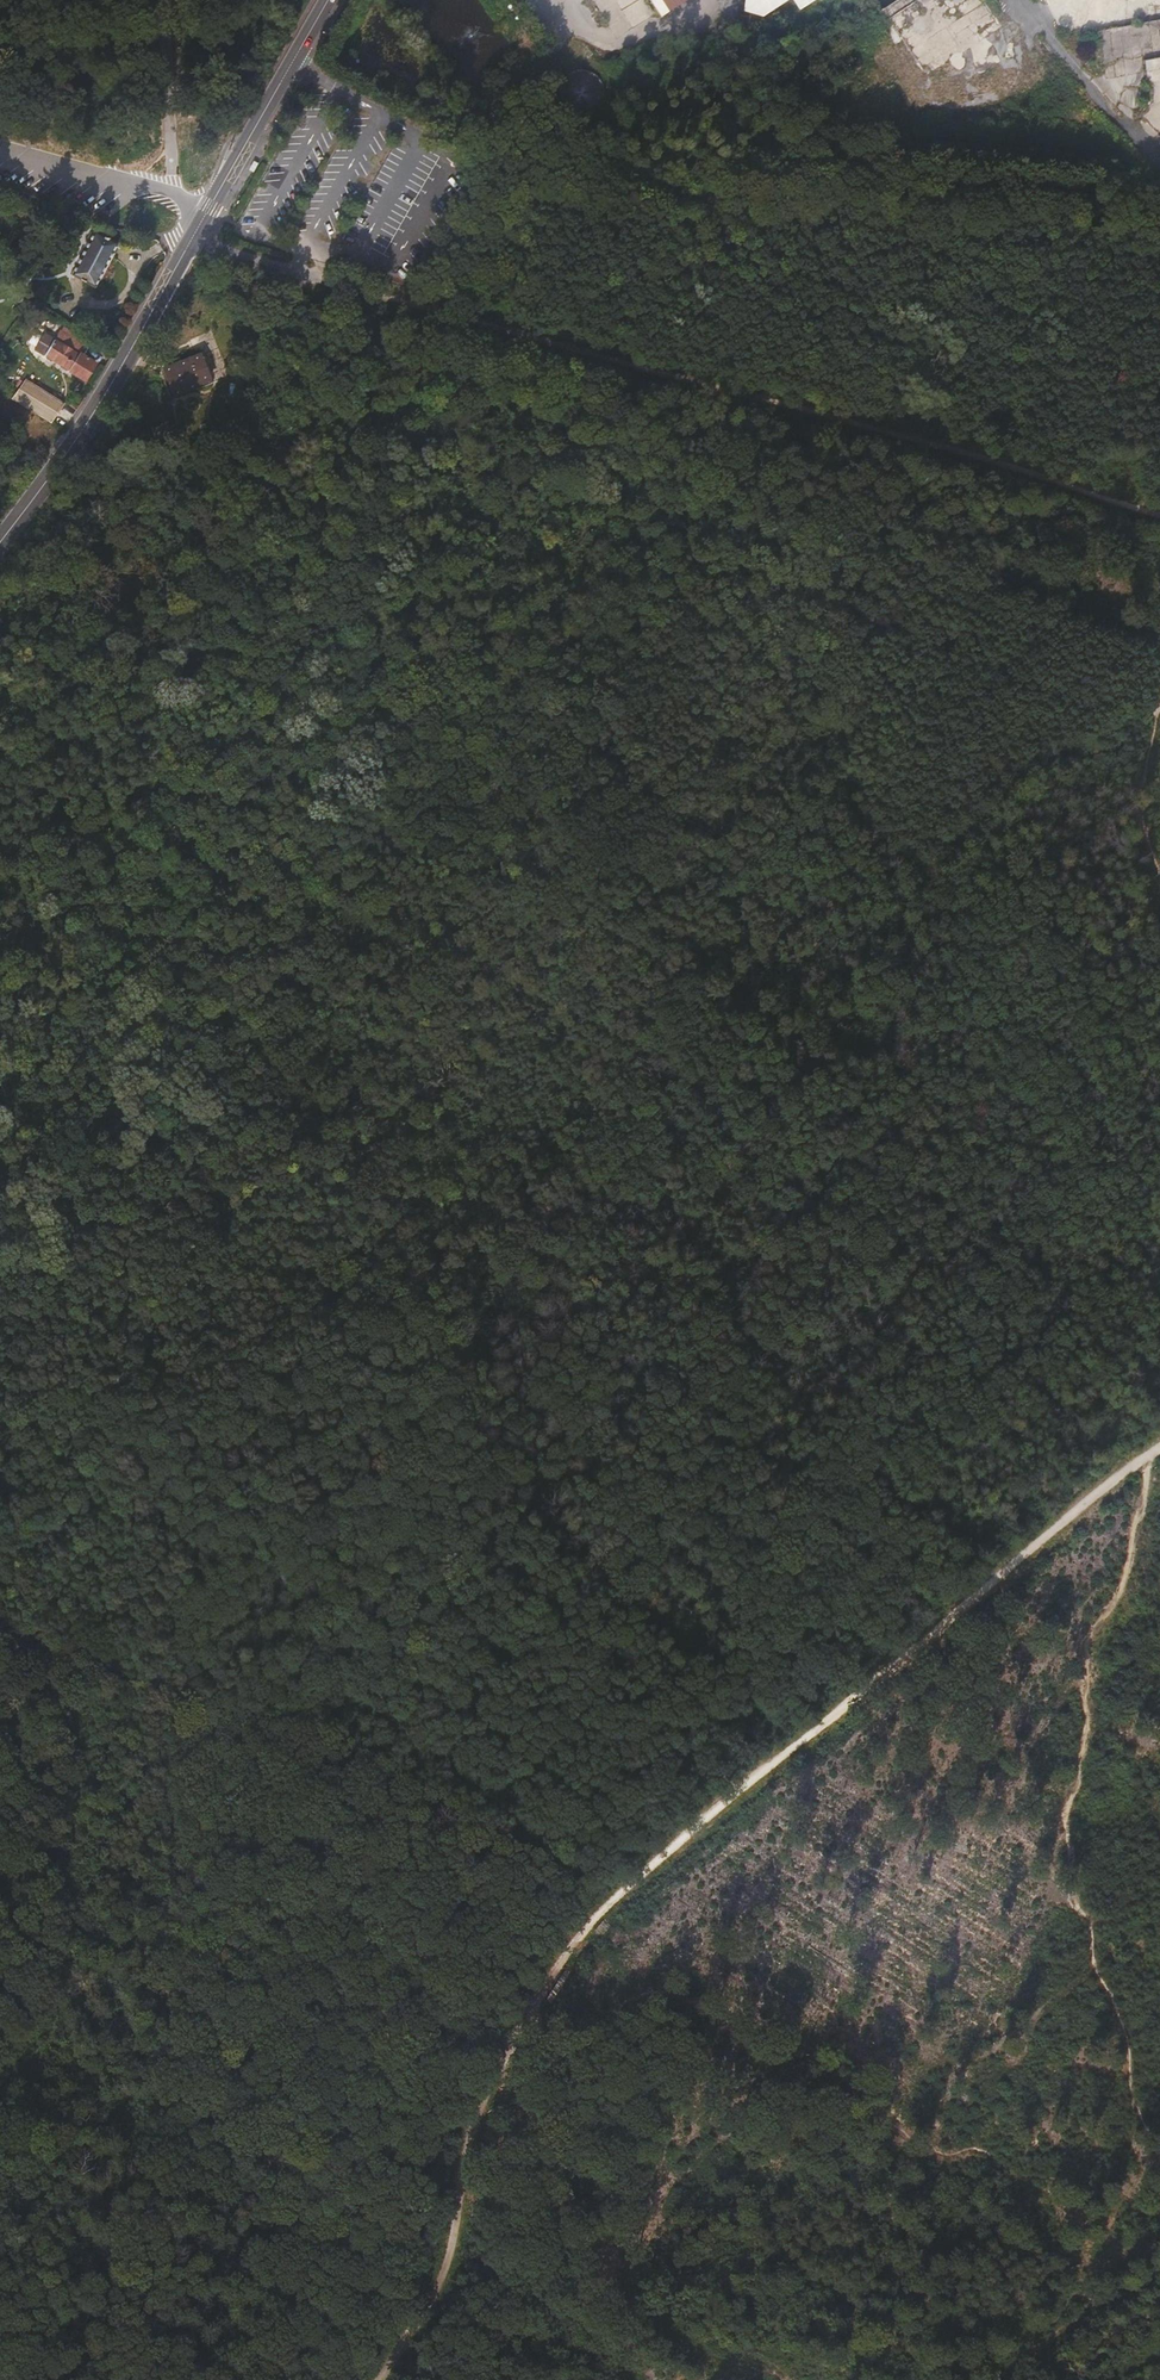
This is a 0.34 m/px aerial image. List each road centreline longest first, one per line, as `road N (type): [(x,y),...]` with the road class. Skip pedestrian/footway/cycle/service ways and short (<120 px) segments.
road 1 (track): [(377,2379),(447,2271),(471,2137),(512,2038),(566,1951),(629,1885),(1120,1473),(1159,1449)]
road 2 (track): [(378,294),(1159,514)]
road 3 (secondary): [(206,215),(115,376),(0,539)]
road 4 (secondary): [(206,215),(328,0)]

